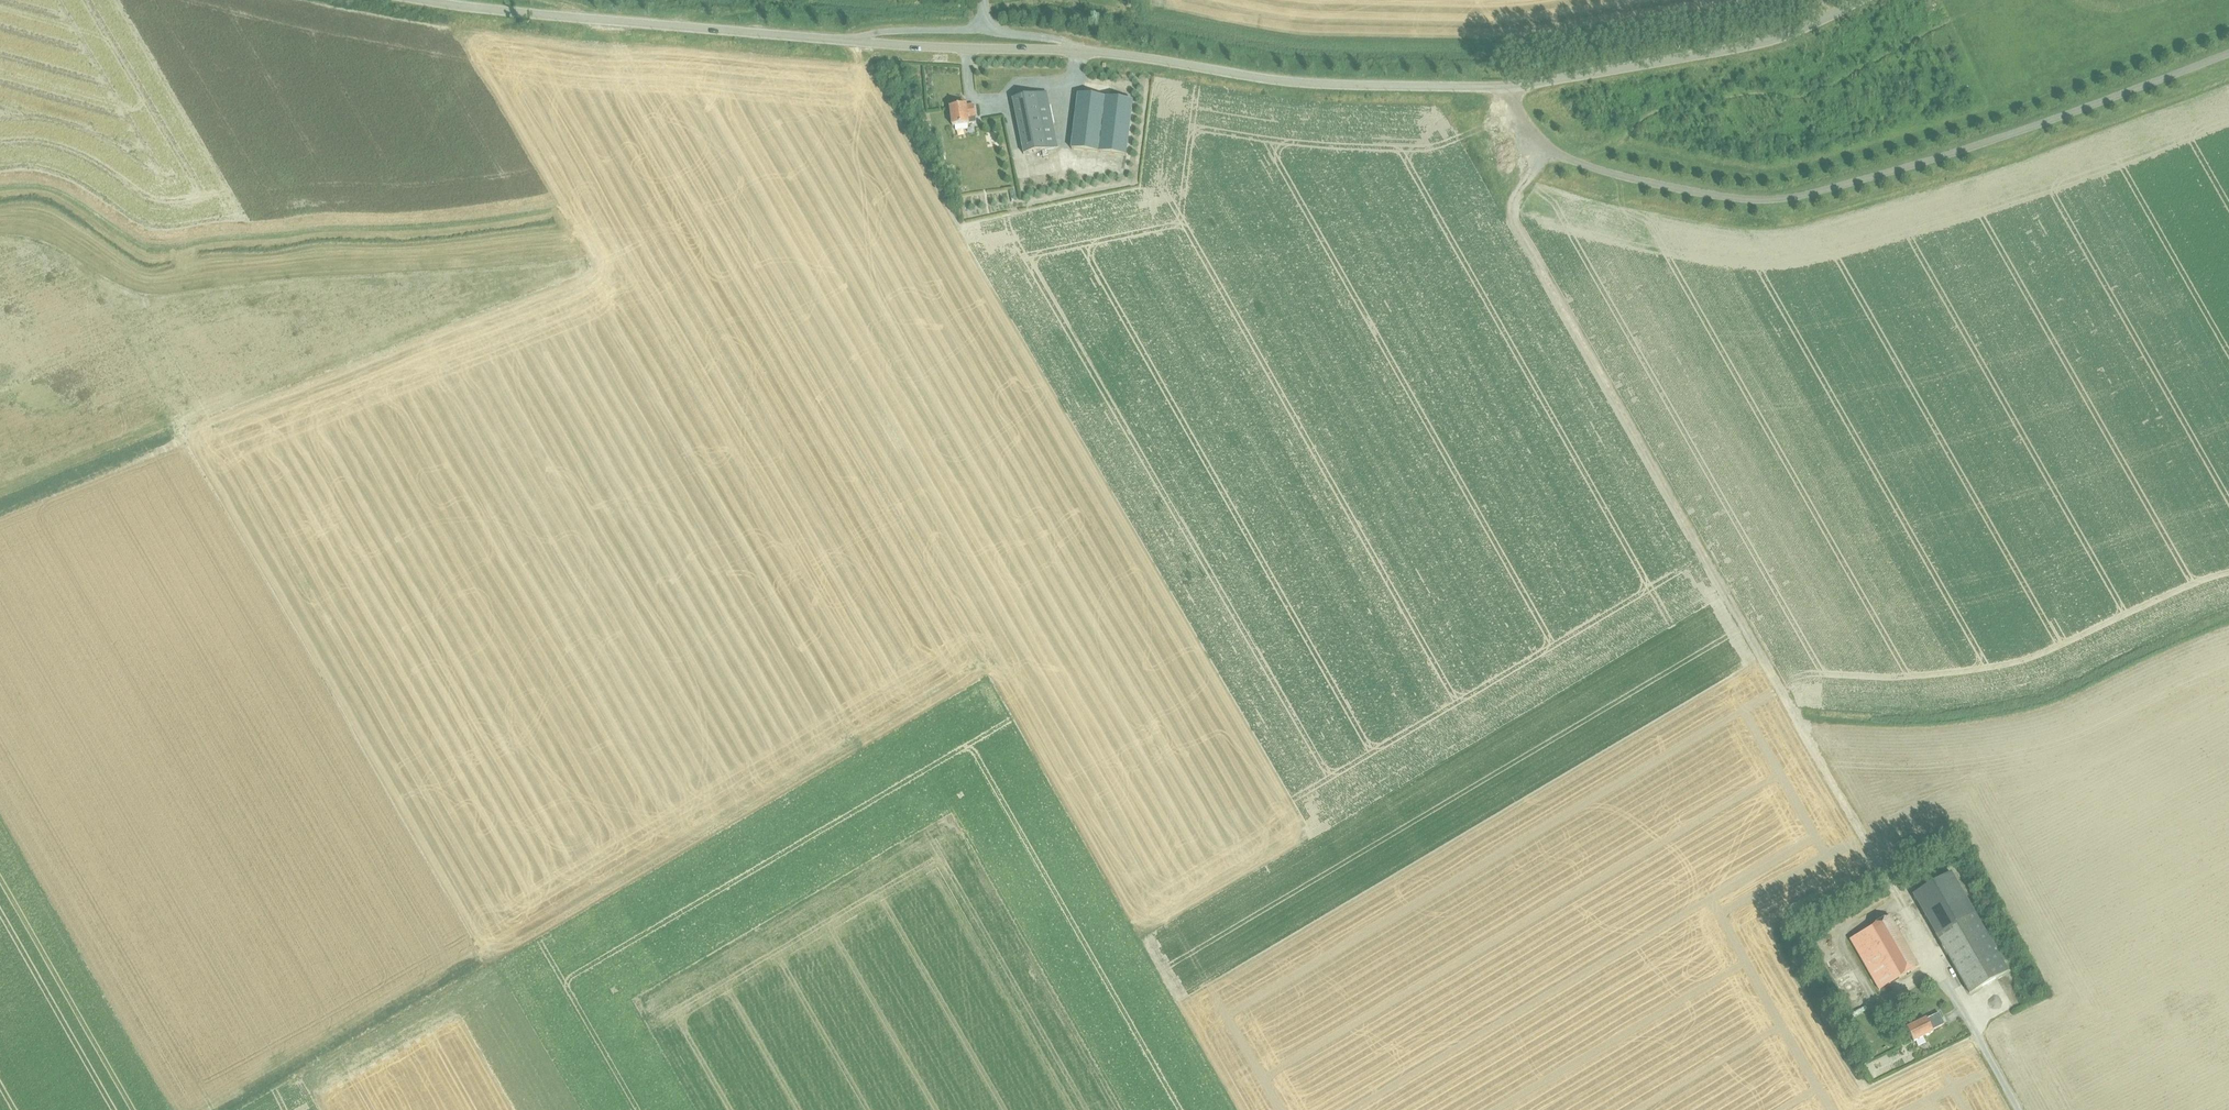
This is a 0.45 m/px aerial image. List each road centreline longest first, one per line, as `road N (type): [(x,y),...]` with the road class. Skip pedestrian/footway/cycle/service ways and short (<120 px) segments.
road 1 (unclassified): [(1511,86),(1297,83),(1110,54),(890,45),(417,0)]
road 2 (track): [(1885,875),(1516,229),(1513,197),(1551,148)]
road 3 (unclassified): [(1551,148),(1585,167),(1707,194),(1799,197),(2021,130),(2228,53)]
road 4 (unclassified): [(1511,86),(1775,38),(1859,0)]

